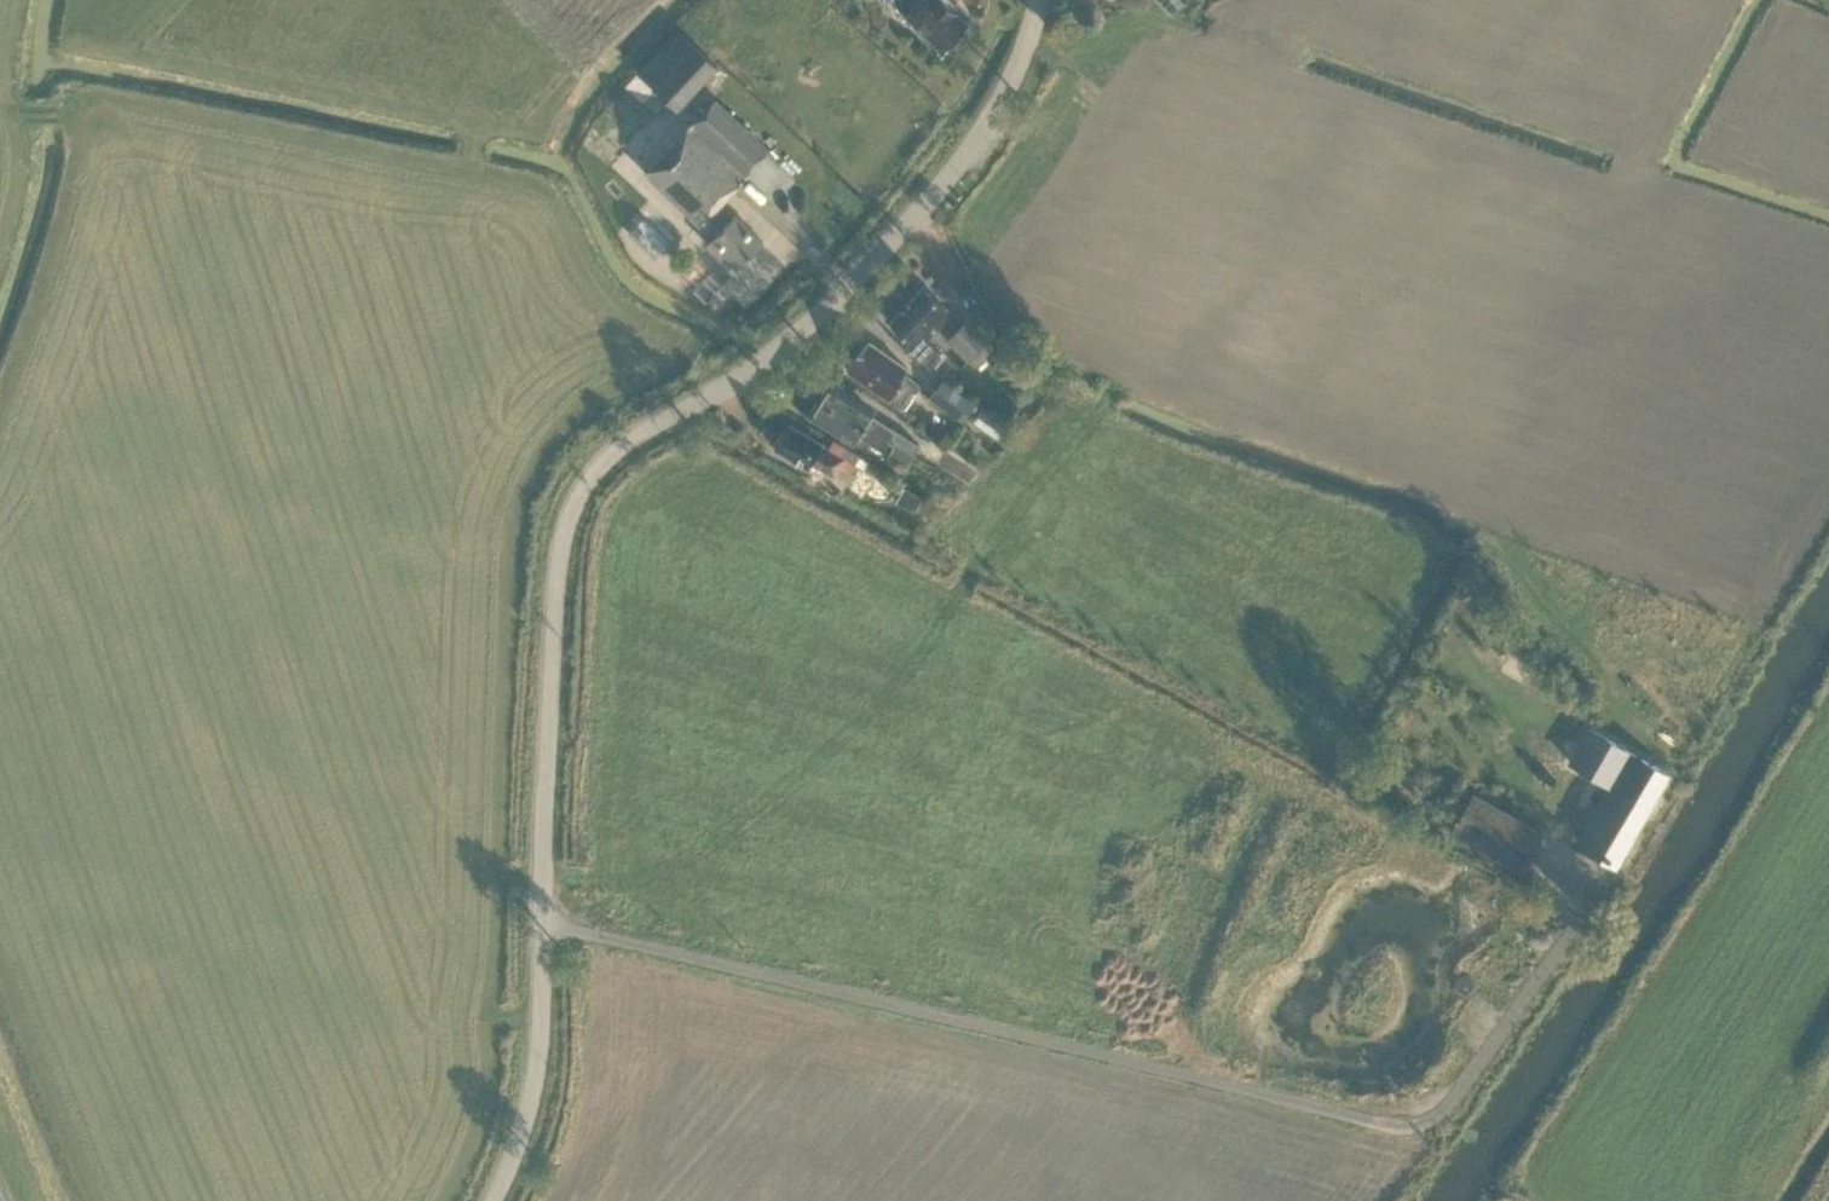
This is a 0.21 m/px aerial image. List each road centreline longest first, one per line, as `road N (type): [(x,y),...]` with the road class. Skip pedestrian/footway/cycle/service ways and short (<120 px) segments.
road 1 (tertiary): [(486,1200),(525,1122),(540,1042),(556,564),(566,517),(609,453),(763,358),(897,240),(988,119),(1039,0)]

